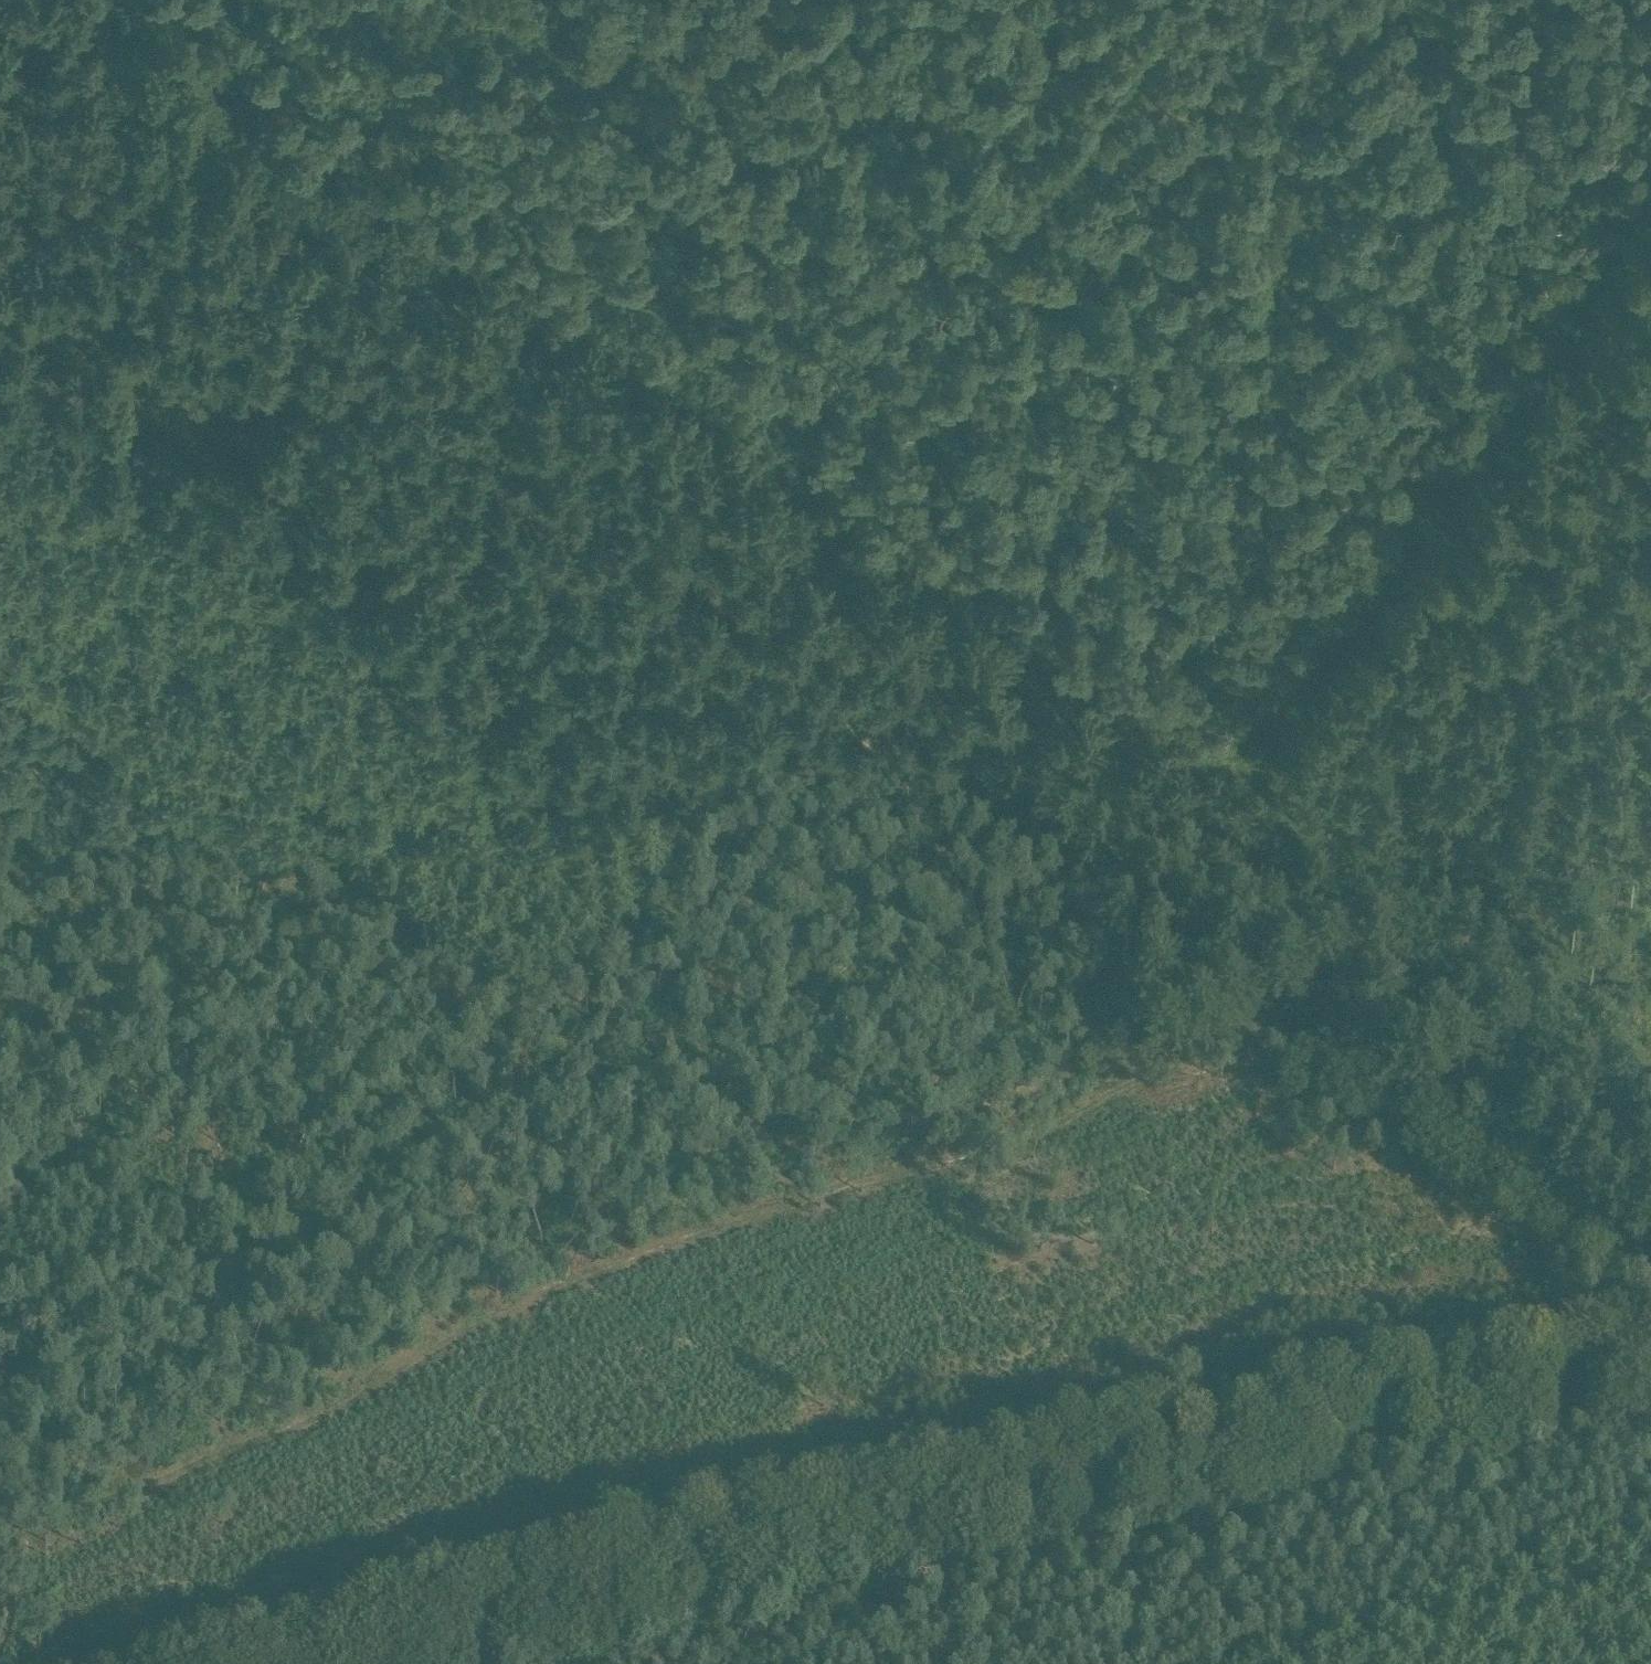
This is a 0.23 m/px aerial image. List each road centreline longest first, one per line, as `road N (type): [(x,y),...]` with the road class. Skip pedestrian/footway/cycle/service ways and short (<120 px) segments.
road 1 (unclassified): [(436,1663),(1026,1509),(1650,1386)]

